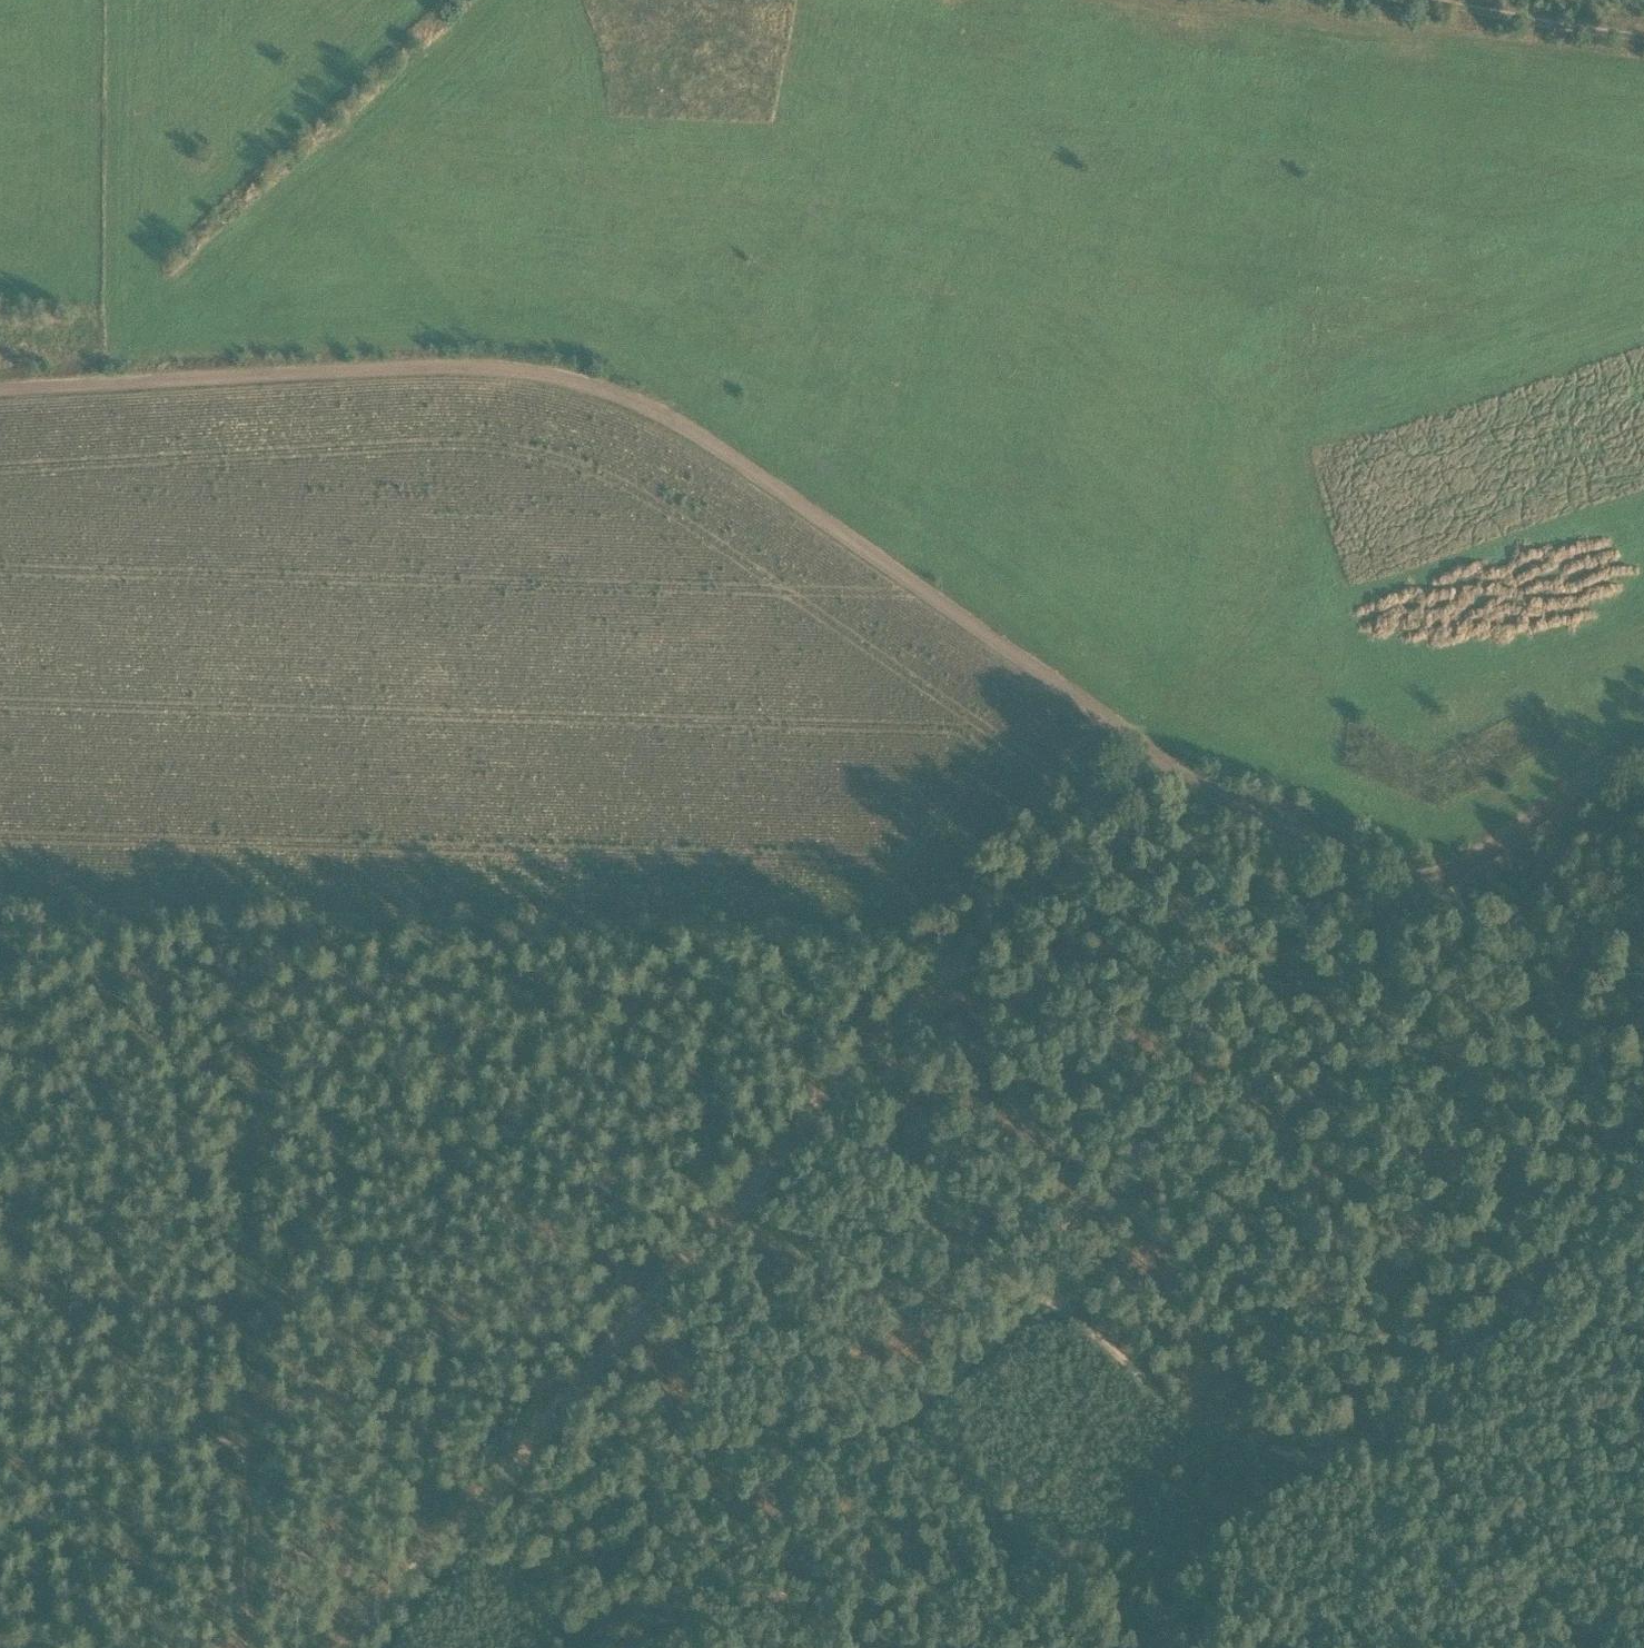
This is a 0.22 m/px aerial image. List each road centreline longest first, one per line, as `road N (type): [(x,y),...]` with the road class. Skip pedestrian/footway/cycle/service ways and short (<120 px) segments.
road 1 (track): [(0,392),(445,369),(595,386),(673,422),(1149,754)]
road 2 (track): [(1149,754),(1094,785),(967,925),(340,1647)]
road 3 (track): [(1149,754),(1212,796),(1367,870),(1423,878),(1462,869),(1643,754)]
road 4 (track): [(1387,0),(1643,40)]

